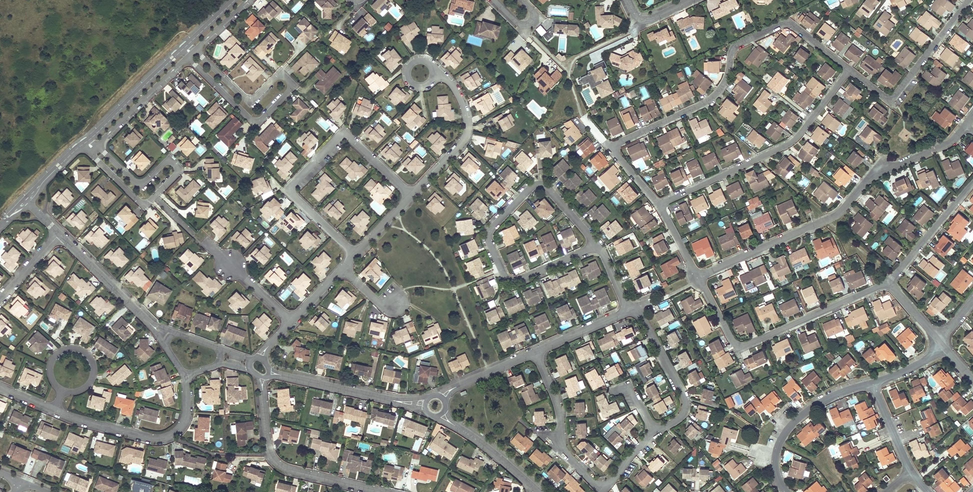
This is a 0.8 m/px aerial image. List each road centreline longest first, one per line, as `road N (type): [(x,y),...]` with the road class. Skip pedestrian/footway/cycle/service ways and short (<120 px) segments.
road 1 (residential): [(660,205),(615,146),(710,99),(737,45),(790,23),(850,69)]
road 2 (residential): [(965,126),(953,141),(868,179),(835,216),(698,277)]
road 3 (residential): [(187,57),(255,121),(289,91),(282,75),(244,98),(195,50)]
road 4 (residential): [(356,254),(292,186),(344,134),(411,195)]
road 5 (residential): [(850,69),(791,143),(660,205)]
road 6 (residential): [(887,285),(742,346),(698,277)]
road 7 (residential): [(89,152),(141,202),(176,174),(170,161),(135,182),(96,146)]
road 8 (residential): [(597,246),(546,186),(535,185),(489,234),(504,275),(518,280)]
road 9 (residential): [(382,491),(277,463),(268,445),(262,377)]
road 10 (residential): [(187,375),(184,422),(162,438),(54,410)]
road 11 (residential): [(850,69),(892,98),(969,0)]
road 12 (residential): [(872,384),(826,400),(786,432),(776,460),(786,491)]
road 13 (residential): [(411,195),(467,135),(457,92),(436,74)]
road 14 (residential): [(636,308),(685,400),(681,417),(655,432)]
road 15 (residential): [(972,181),(887,285)]
road 16 (residential): [(59,234),(151,325)]
road 17 (unclassified): [(90,139),(182,51)]
road 18 (residential): [(96,146),(187,57)]
road 19 (residential): [(392,400),(269,373)]
road 20 (residential): [(63,391),(90,382),(91,360),(80,350),(53,359),(57,387)]

